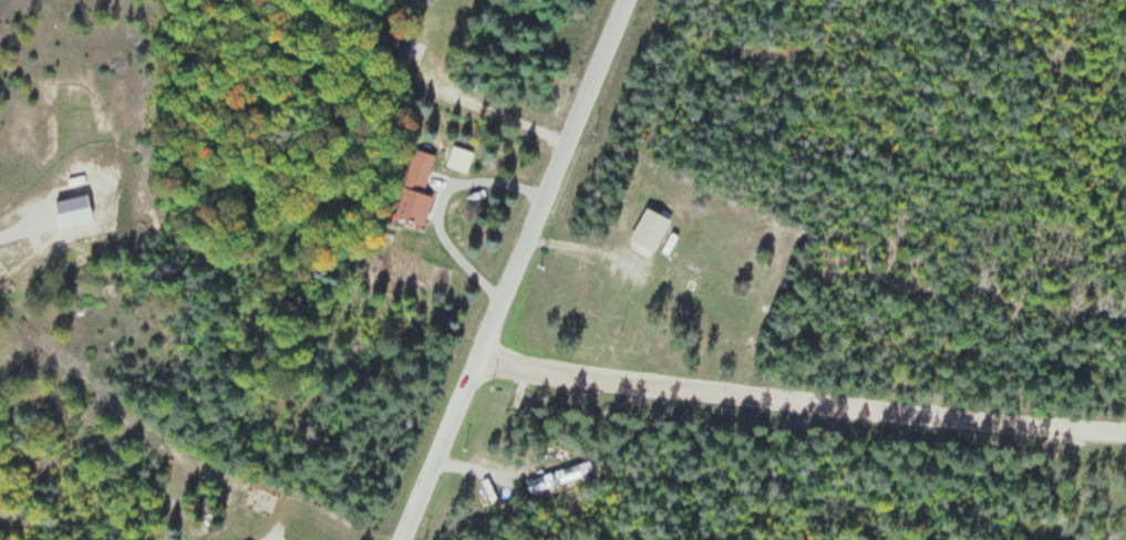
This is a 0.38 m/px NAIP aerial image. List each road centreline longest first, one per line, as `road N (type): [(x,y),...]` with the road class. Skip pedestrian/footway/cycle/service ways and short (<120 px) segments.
road 1 (residential): [(474,365),(650,388),(1125,428)]
road 2 (residential): [(399,539),(622,0)]

